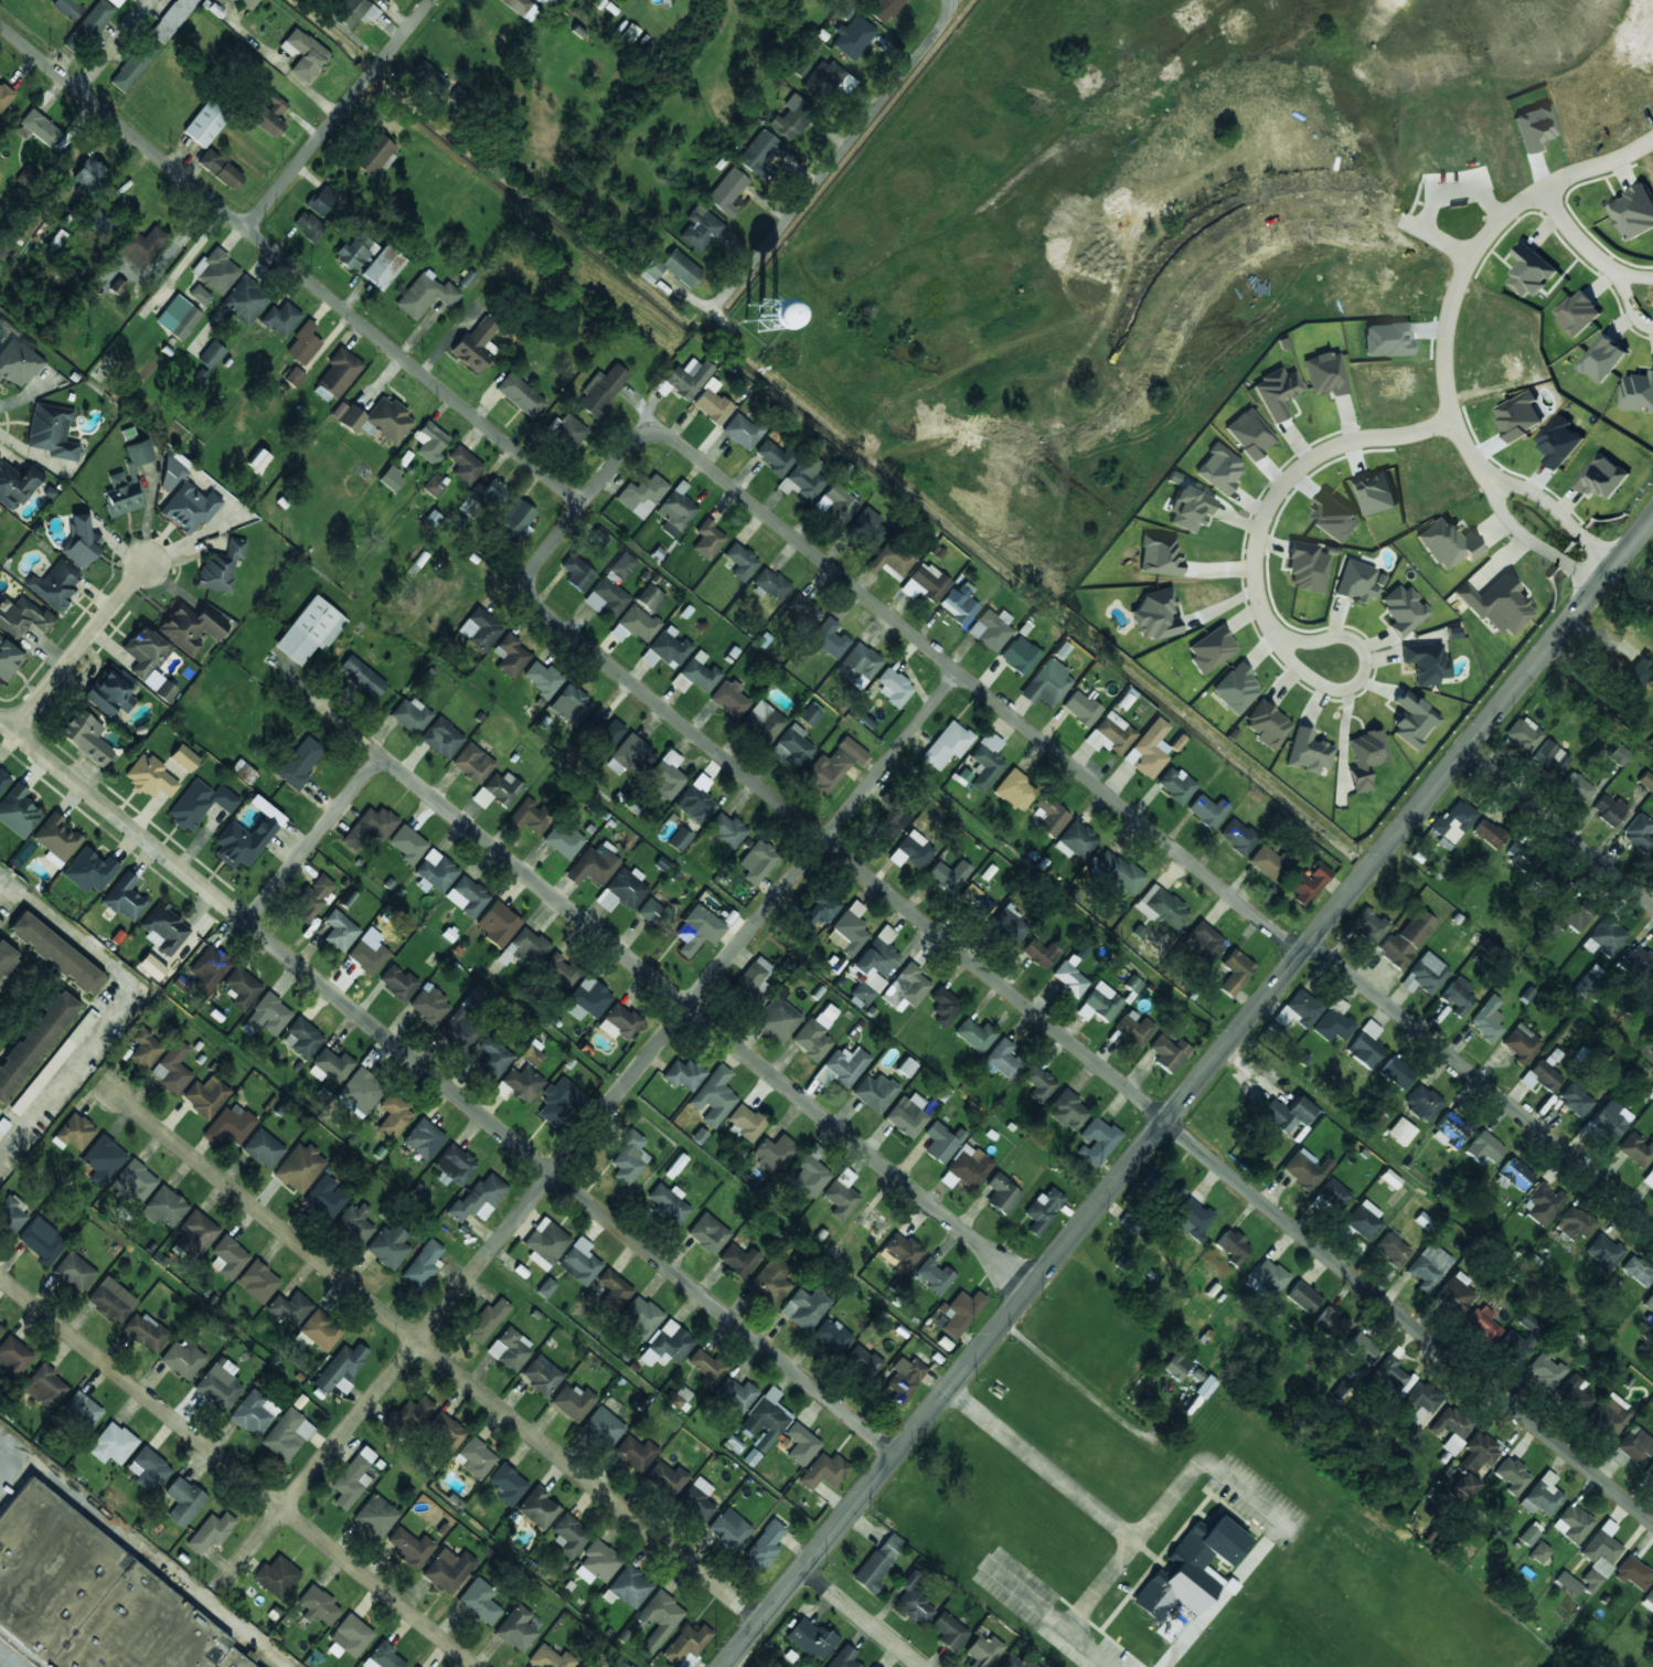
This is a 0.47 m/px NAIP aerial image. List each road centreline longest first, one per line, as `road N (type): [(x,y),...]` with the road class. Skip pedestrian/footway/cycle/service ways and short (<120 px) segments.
road 1 (tertiary): [(1652,517),(722,1666)]
road 2 (residential): [(1652,1521),(533,597)]
road 3 (residential): [(1652,1231),(670,435),(652,432)]
road 4 (residential): [(282,1508),(959,671)]
road 5 (residential): [(895,1453),(257,931),(258,912)]
road 6 (residential): [(1030,1287),(380,761)]
road 7 (residential): [(760,1620),(114,1091)]
road 8 (residential): [(583,503),(0,24)]
road 9 (residential): [(477,1666),(0,1278)]
road 10 (residential): [(1459,431),(1345,444),(1313,464),(1267,522),(1259,594),(1270,625),(1290,656),(1320,679),(1343,687),(1357,672),(1362,647),(1353,634),(1337,626),(1303,637),(1270,625)]
road 11 (residential): [(941,12),(937,32),(718,305),(736,329)]
road 12 (residential): [(71,788),(310,471)]
road 13 (residential): [(258,912),(71,788),(0,729)]
road 14 (residential): [(247,227),(432,0)]
road 15 (residential): [(1459,431),(1442,361),(1448,322),(1478,251),(1533,194)]
road 16 (residential): [(1652,915),(1458,757)]
road 17 (residential): [(533,597),(531,574),(631,442),(652,432)]
road 18 (residential): [(1611,569),(1459,431)]
road 19 (residential): [(258,912),(380,761)]
road 20 (residential): [(0,460),(114,315)]
road 21 (residential): [(802,1568),(924,1666)]
road 22 (residential): [(1652,140),(1533,194)]

